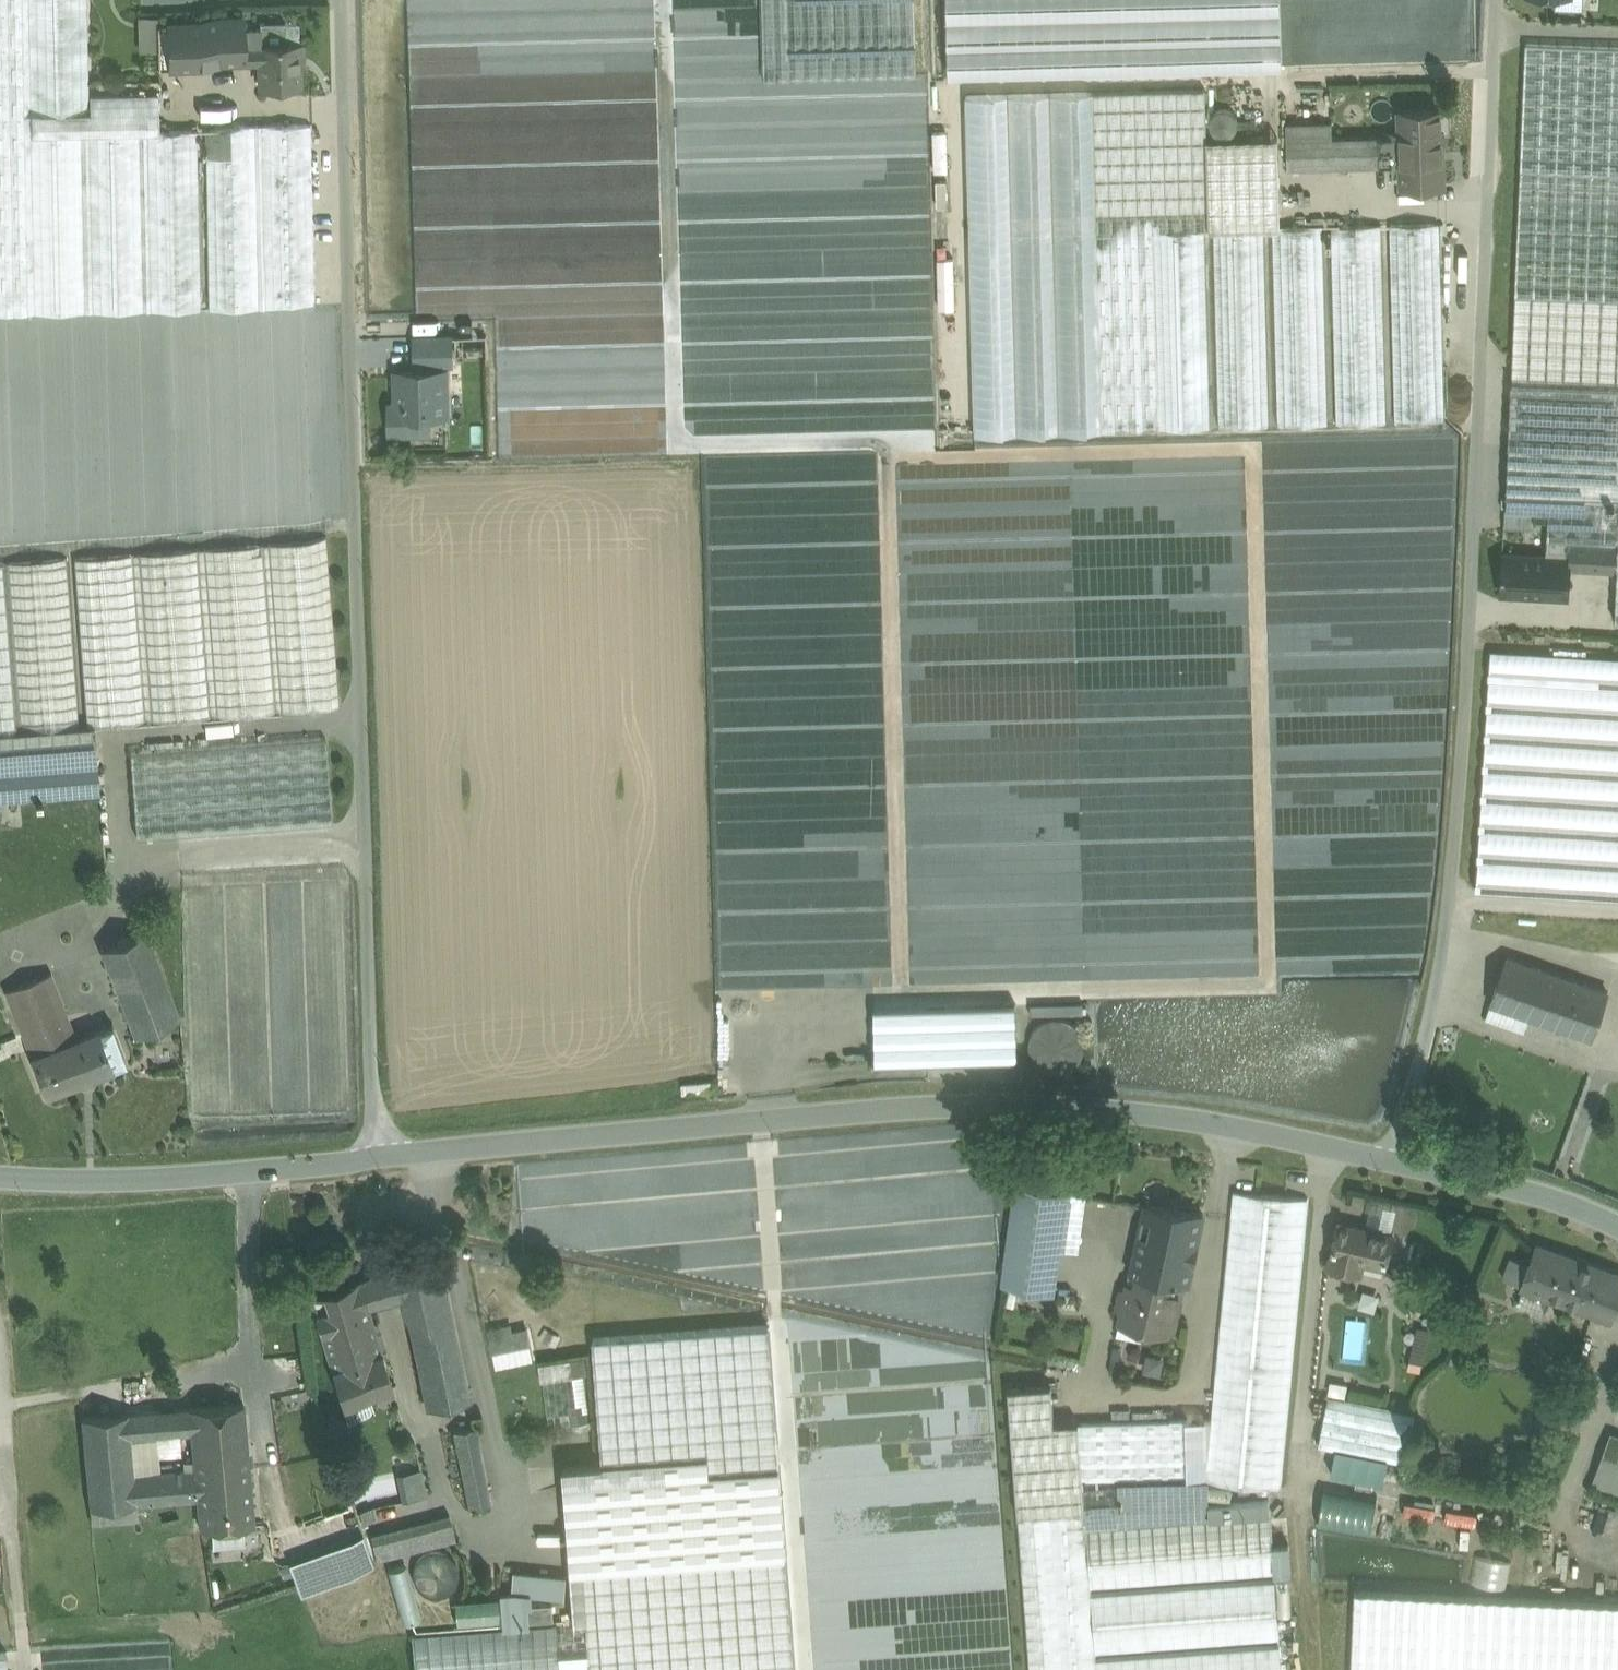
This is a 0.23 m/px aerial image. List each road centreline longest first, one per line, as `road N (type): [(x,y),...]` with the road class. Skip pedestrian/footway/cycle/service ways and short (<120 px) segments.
road 1 (track): [(901,992),(1270,985),(1254,449),(888,458)]
road 2 (unclassified): [(1498,0),(1448,879),(1436,986),(1397,1162)]
road 3 (unclassified): [(346,0),(365,527),(375,1158)]
road 4 (tertiary): [(375,1158),(835,1111),(1006,1103),(1143,1109),(1397,1162)]
road 5 (track): [(662,0),(679,443),(887,438),(888,458)]
road 6 (track): [(888,458),(901,992)]
road 7 (tertiary): [(0,1172),(147,1175),(375,1158)]
road 8 (tertiary): [(1397,1162),(1543,1200),(1617,1230)]
road 9 (residential): [(1617,1361),(1563,1513)]

